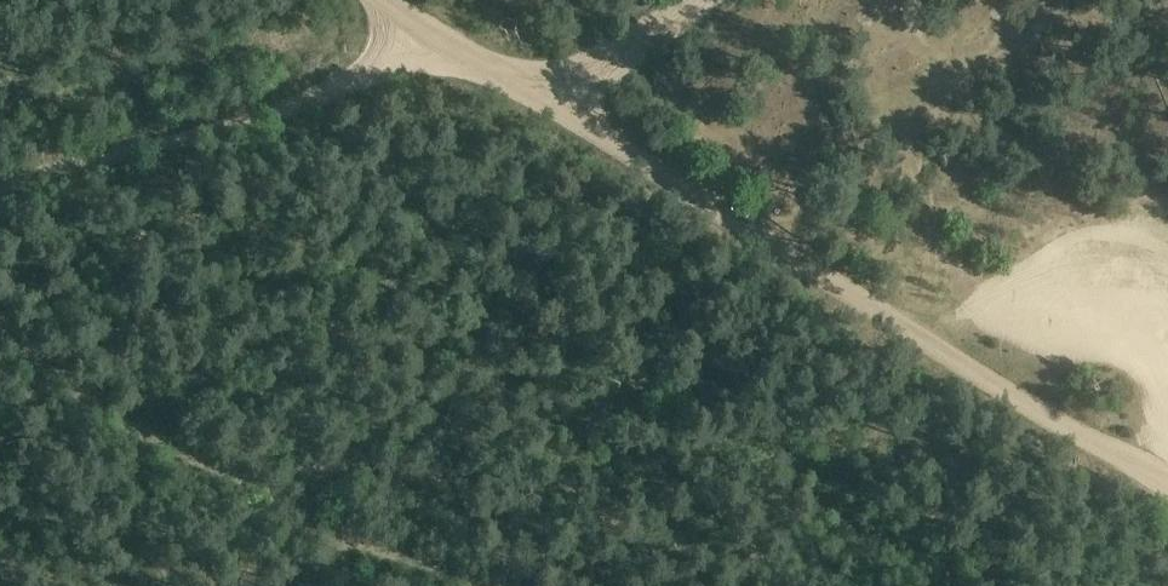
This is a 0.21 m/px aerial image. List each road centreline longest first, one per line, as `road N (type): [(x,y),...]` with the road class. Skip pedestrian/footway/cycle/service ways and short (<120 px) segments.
road 1 (track): [(381,0),(1167,484)]
road 2 (track): [(0,188),(267,117),(394,68),(485,64),(527,80),(591,68),(636,47),(700,0)]
road 3 (track): [(0,332),(116,420),(357,540),(477,585)]
road 4 (track): [(917,334),(932,252),(931,137),(1039,0)]

